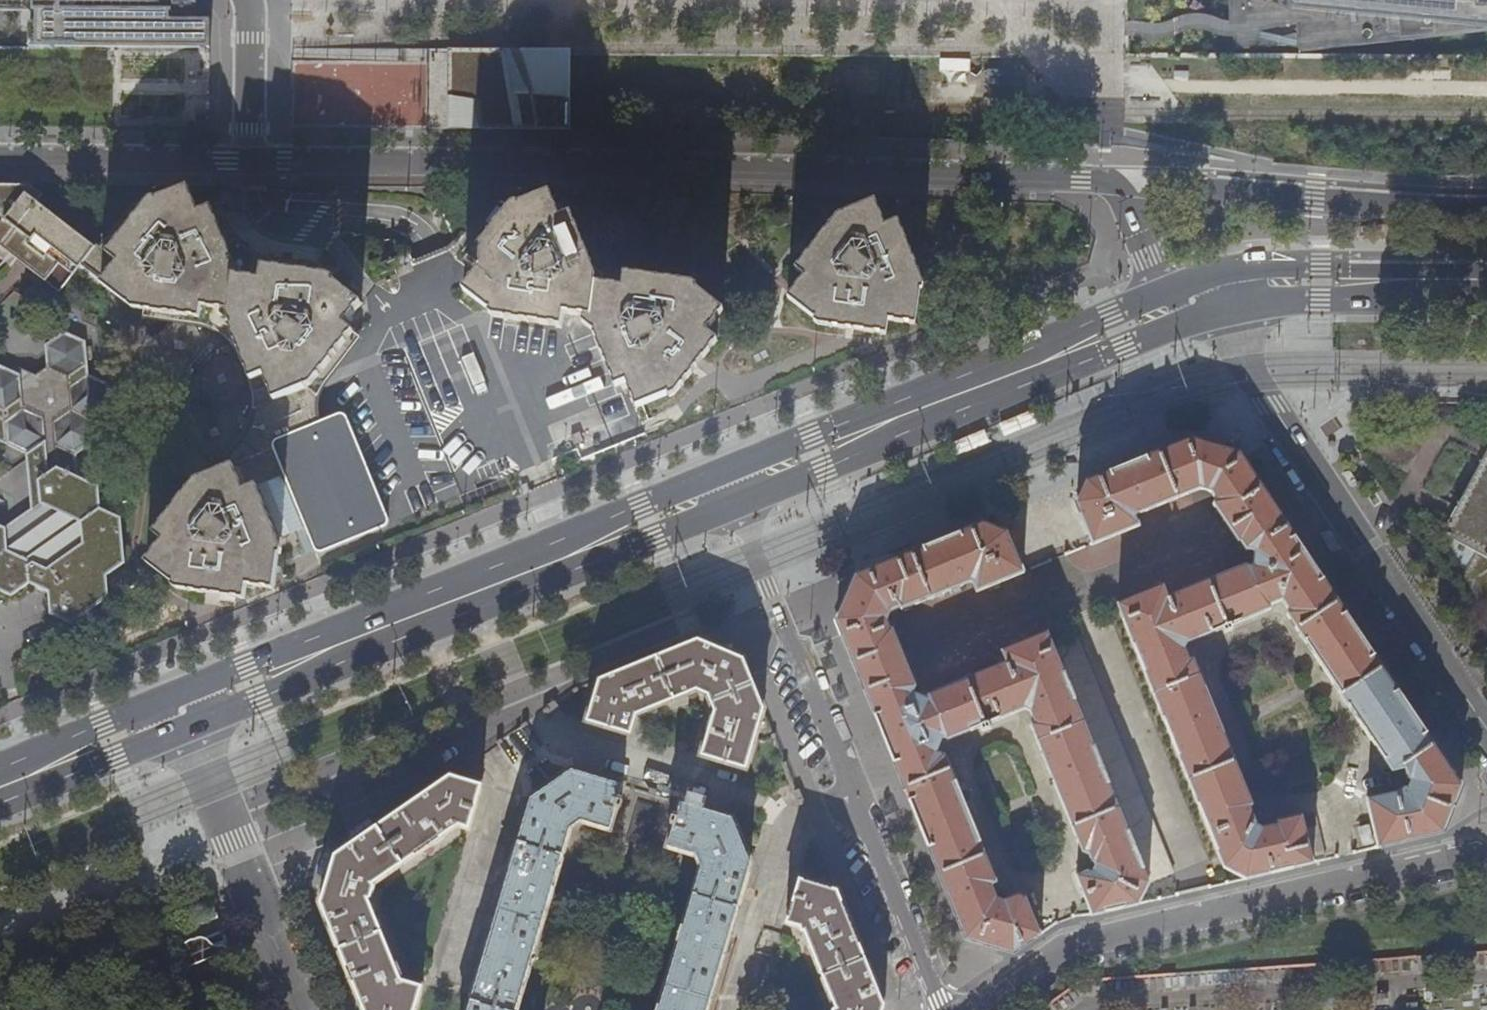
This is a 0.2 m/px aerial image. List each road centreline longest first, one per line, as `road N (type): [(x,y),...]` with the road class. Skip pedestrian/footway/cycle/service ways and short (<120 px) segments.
road 1 (residential): [(251,160),(1081,181),(1119,189),(1133,215)]
road 2 (primary): [(725,471),(177,693)]
road 3 (primary): [(191,729),(738,505)]
road 4 (residential): [(942,1009),(738,505)]
road 5 (residential): [(977,1009),(1066,947),(1486,851)]
road 6 (tertiary): [(1486,731),(1273,406),(1221,311)]
road 7 (primary): [(738,505),(1186,324)]
road 8 (primary): [(1170,290),(725,471)]
road 9 (secondary): [(1486,204),(1177,185),(1154,191),(1133,215)]
road 10 (residential): [(304,1009),(191,729)]
road 11 (residential): [(0,157),(251,160)]
road 12 (primary): [(1415,280),(1321,269),(1204,276)]
road 13 (primary): [(0,805),(191,729)]
road 14 (primary): [(1221,311),(1415,280)]
road 15 (primary): [(177,693),(0,766)]
road 16 (residential): [(250,0),(251,160)]

